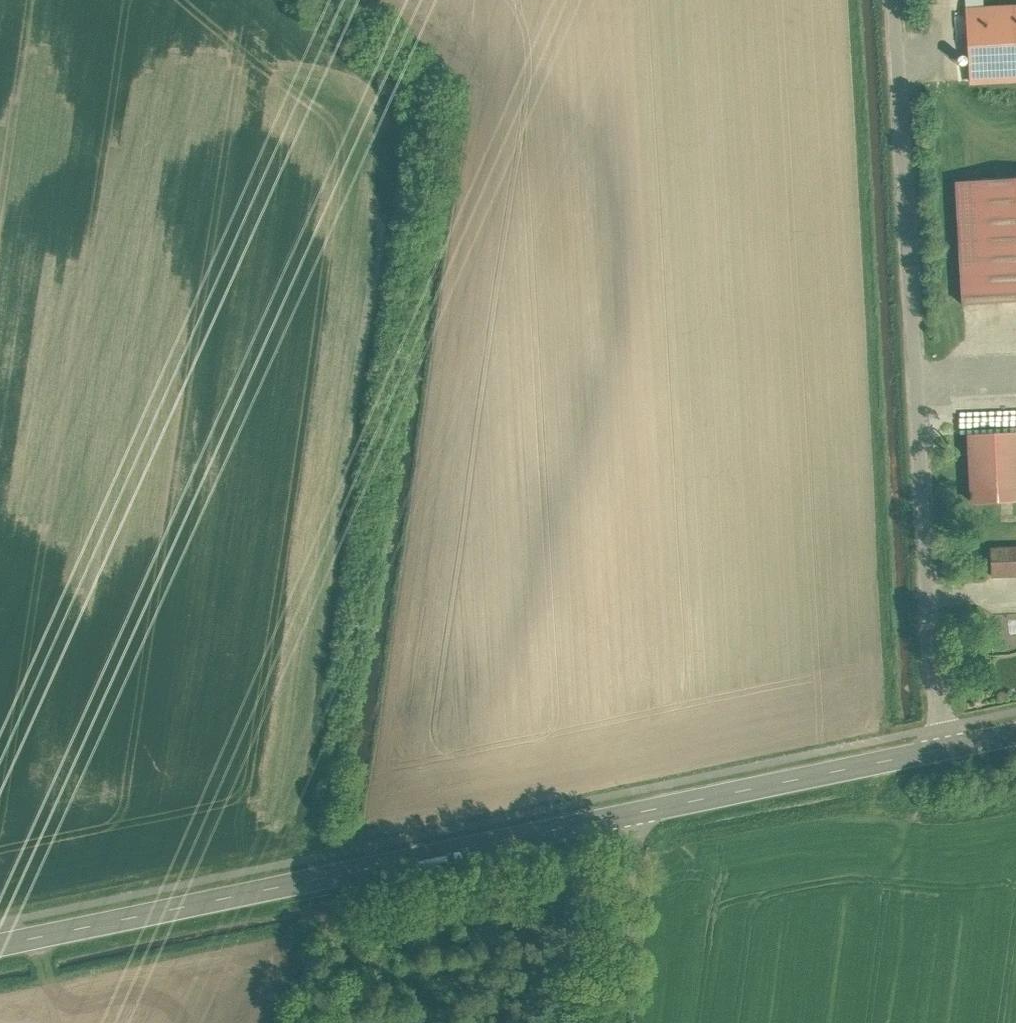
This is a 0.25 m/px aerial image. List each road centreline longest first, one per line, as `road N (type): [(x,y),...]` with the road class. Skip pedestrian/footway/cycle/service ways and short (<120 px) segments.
road 1 (unclassified): [(944,749),(899,0)]
road 2 (tertiary): [(645,811),(0,945)]
road 3 (tertiary): [(944,749),(645,811)]
road 4 (unclassified): [(615,1022),(645,811)]

